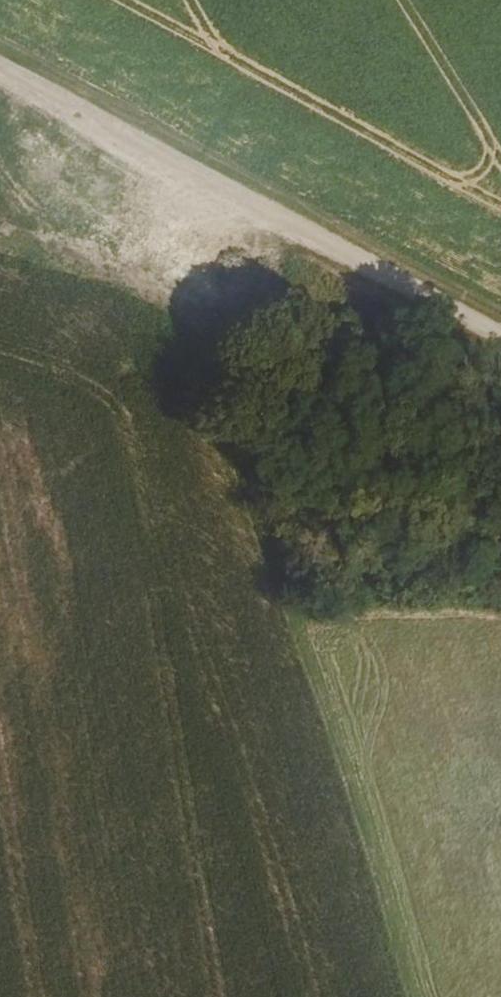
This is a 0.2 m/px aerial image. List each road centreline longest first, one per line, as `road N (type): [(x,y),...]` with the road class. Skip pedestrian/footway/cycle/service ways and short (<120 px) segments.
road 1 (unclassified): [(500,335),(0,65)]

